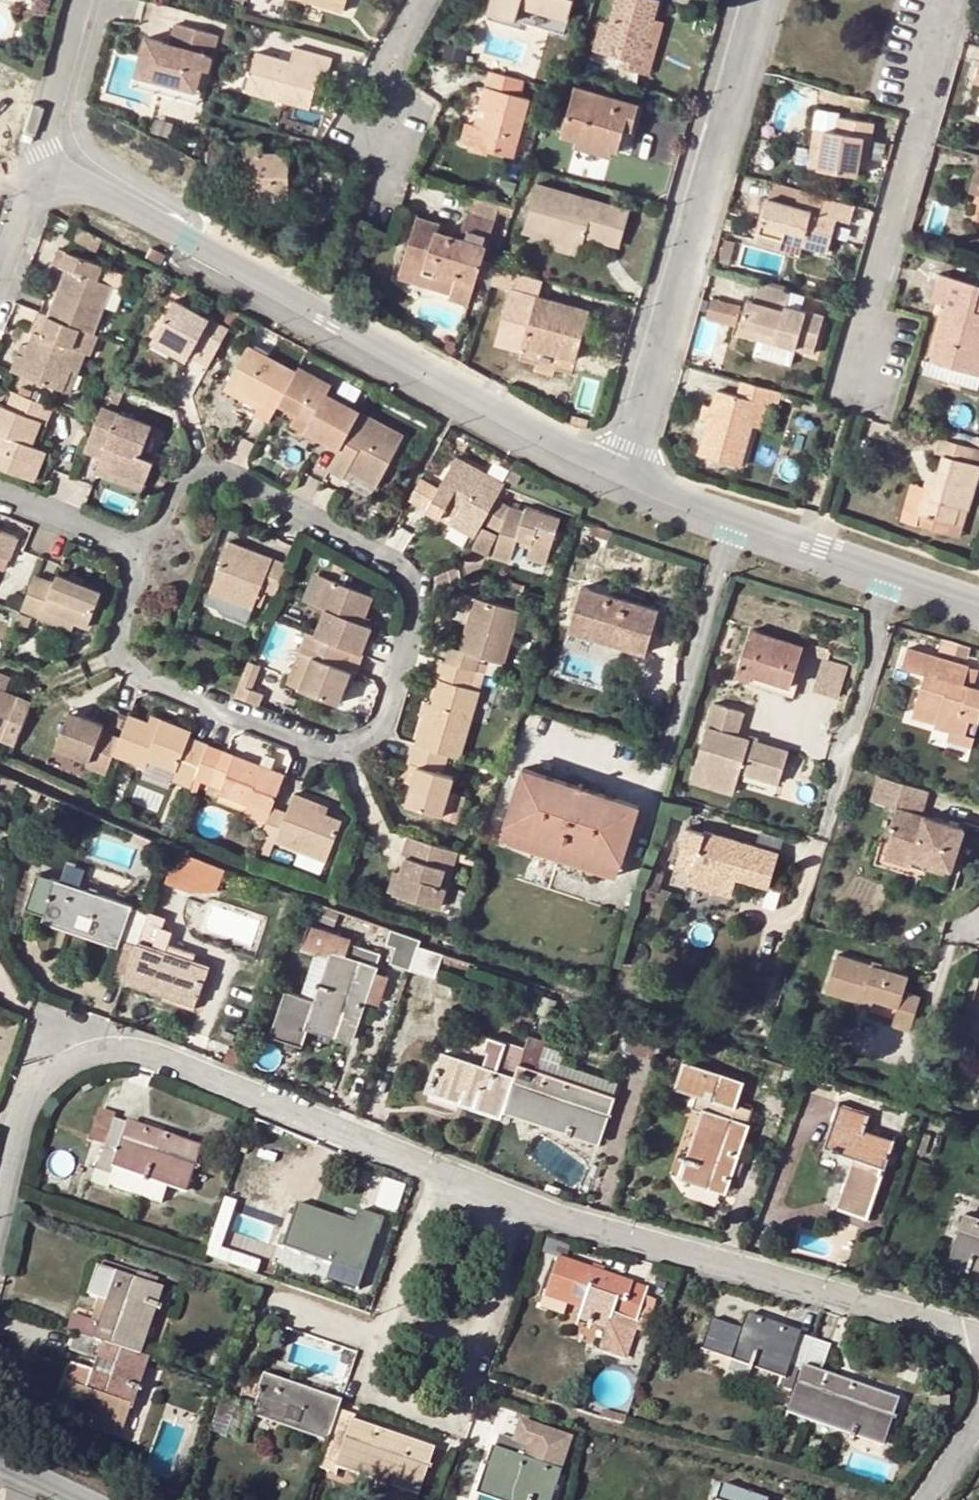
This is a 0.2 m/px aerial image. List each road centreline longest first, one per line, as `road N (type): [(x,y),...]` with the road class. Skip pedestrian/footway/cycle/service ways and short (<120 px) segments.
road 1 (residential): [(136,546),(119,666),(327,746),(376,733),(422,605),(409,574),(380,551),(210,480)]
road 2 (residential): [(628,485),(110,197),(35,174)]
road 3 (residential): [(436,1184),(58,1035),(0,1256)]
road 4 (residential): [(759,0),(628,485)]
road 5 (residential): [(978,1337),(522,1217)]
road 6 (residential): [(946,0),(866,304),(866,369)]
road 7 (residential): [(455,1416),(442,1421),(379,1395),(372,1383),(436,1184)]
road 8 (residential): [(731,522),(662,783)]
road 9 (residential): [(894,581),(823,825)]
road 10 (residential): [(455,1416),(522,1217)]
road 11 (residential): [(35,174),(83,0)]
road 12 (residential): [(894,581),(731,522)]
road 13 (residential): [(425,0),(385,70),(387,143)]
road 14 (residential): [(136,546),(0,492)]

